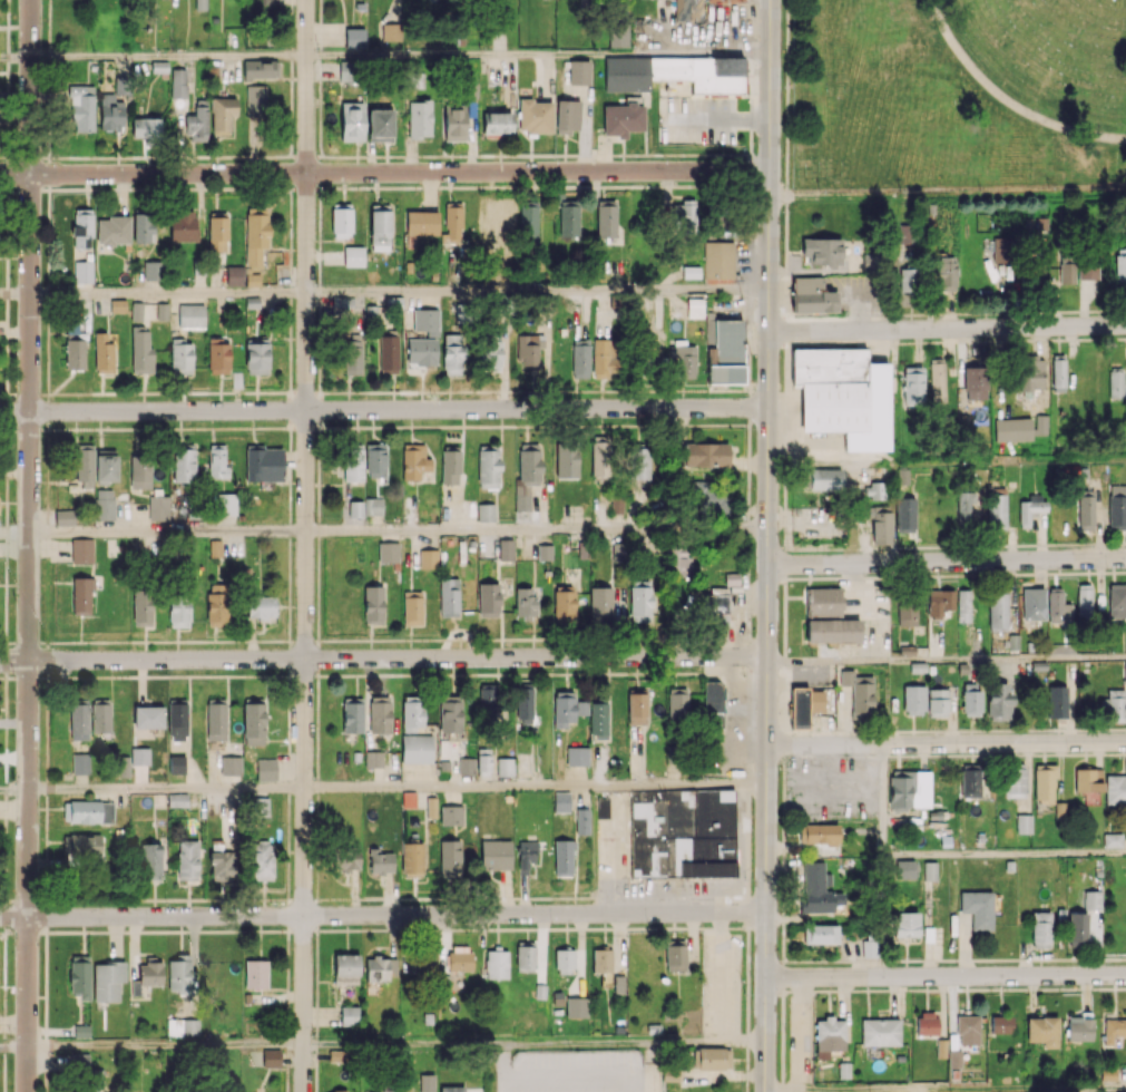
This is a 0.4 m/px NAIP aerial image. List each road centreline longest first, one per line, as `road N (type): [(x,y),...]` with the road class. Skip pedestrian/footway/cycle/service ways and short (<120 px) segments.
road 1 (residential): [(30,0),(26,1091)]
road 2 (secondary): [(769,0),(765,1091)]
road 3 (residential): [(306,0),(302,1091)]
road 4 (residential): [(768,172),(0,174)]
road 5 (residential): [(0,412),(767,408)]
road 6 (residential): [(767,660),(0,661)]
road 7 (residential): [(766,914),(0,918)]
road 8 (residential): [(1125,976),(766,977)]
road 9 (residential): [(1125,742),(767,744)]
road 10 (residential): [(1125,326),(768,333)]
road 11 (residential): [(1125,558),(768,564)]

